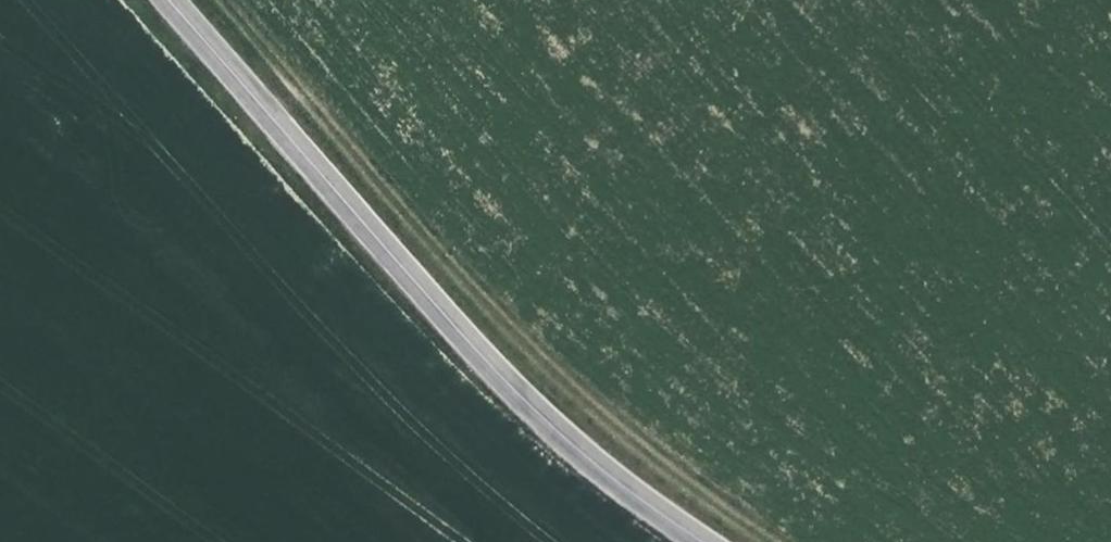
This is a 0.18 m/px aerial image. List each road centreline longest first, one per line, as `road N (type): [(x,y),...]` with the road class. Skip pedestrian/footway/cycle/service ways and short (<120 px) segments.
road 1 (tertiary): [(709,541),(626,492),(478,358),(179,0)]

